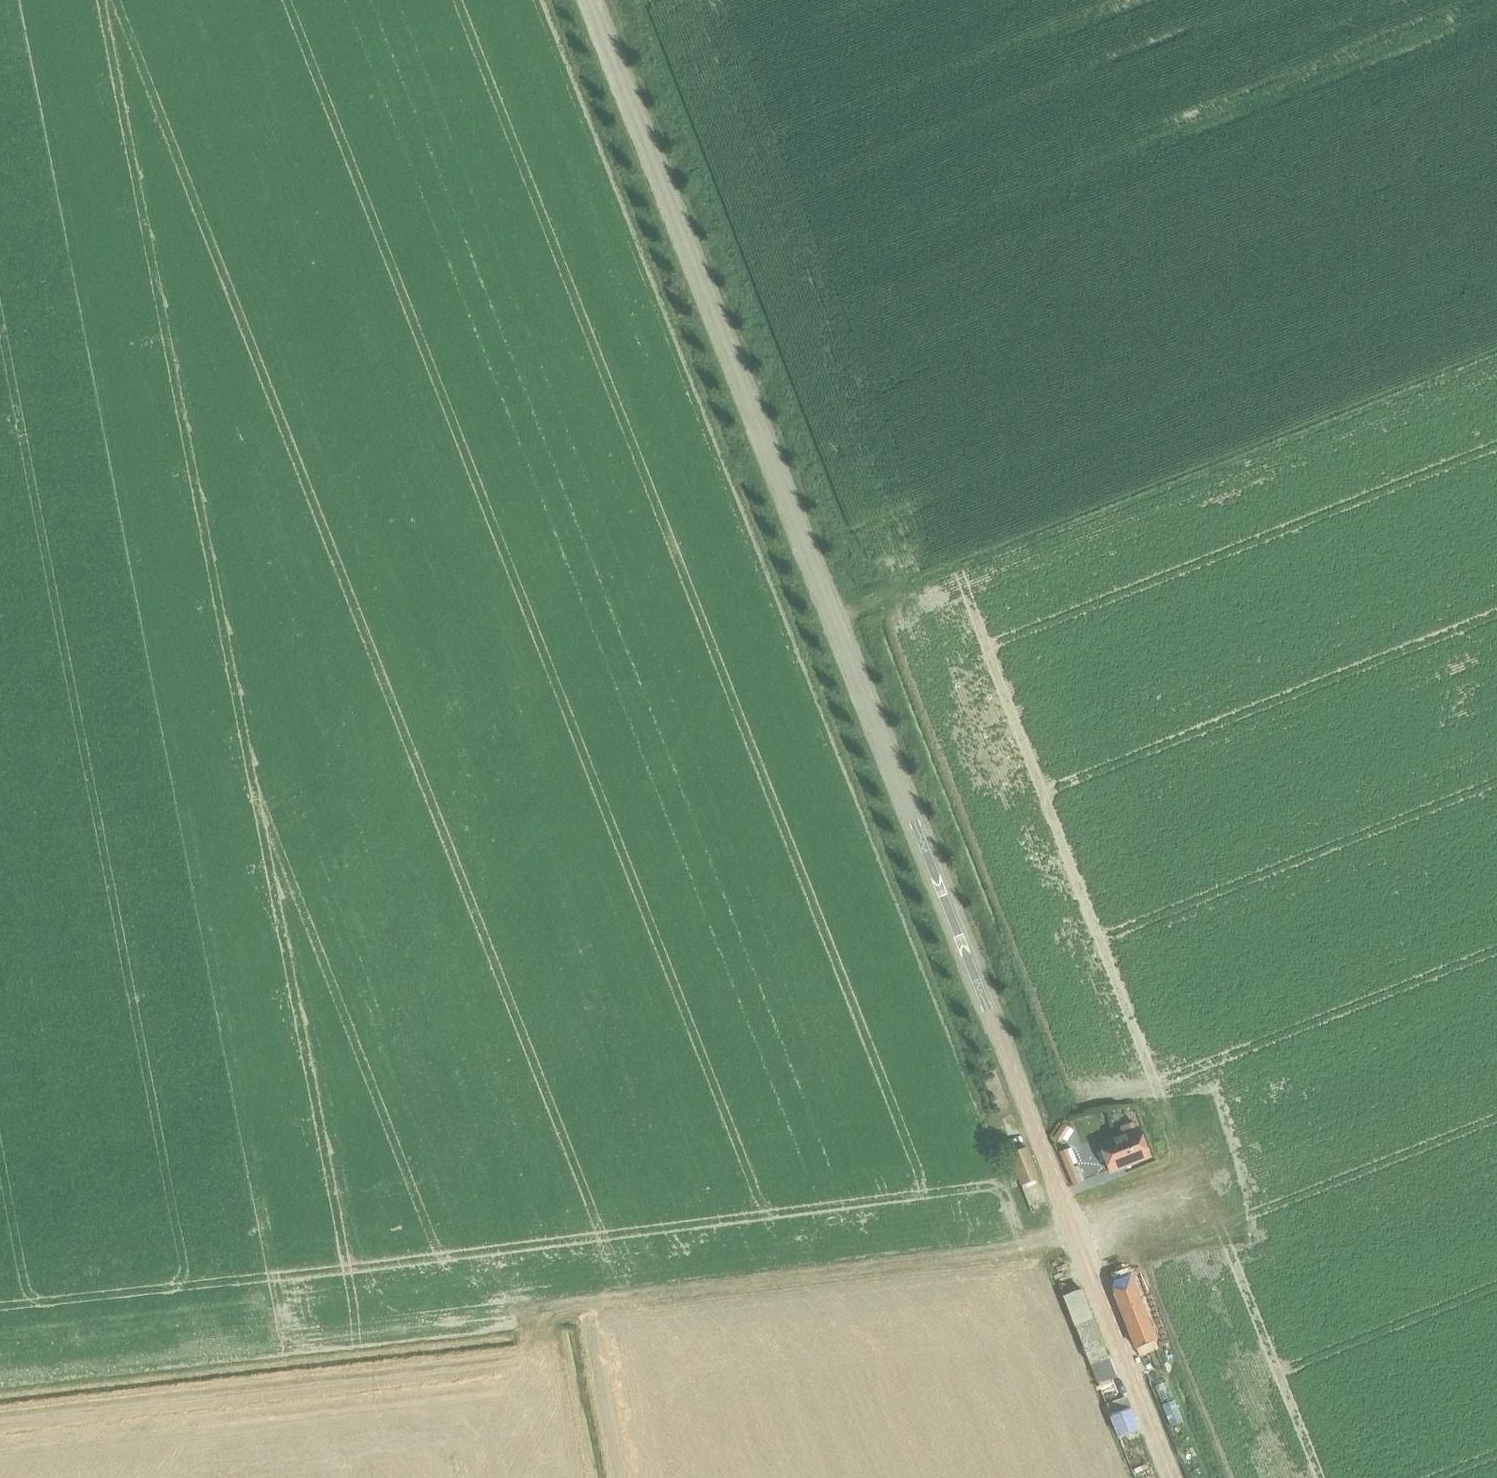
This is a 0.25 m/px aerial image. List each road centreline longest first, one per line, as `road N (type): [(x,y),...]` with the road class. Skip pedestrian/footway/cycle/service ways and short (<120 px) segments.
road 1 (tertiary): [(1173,1477),(583,0)]
road 2 (track): [(1078,1240),(541,1308)]

